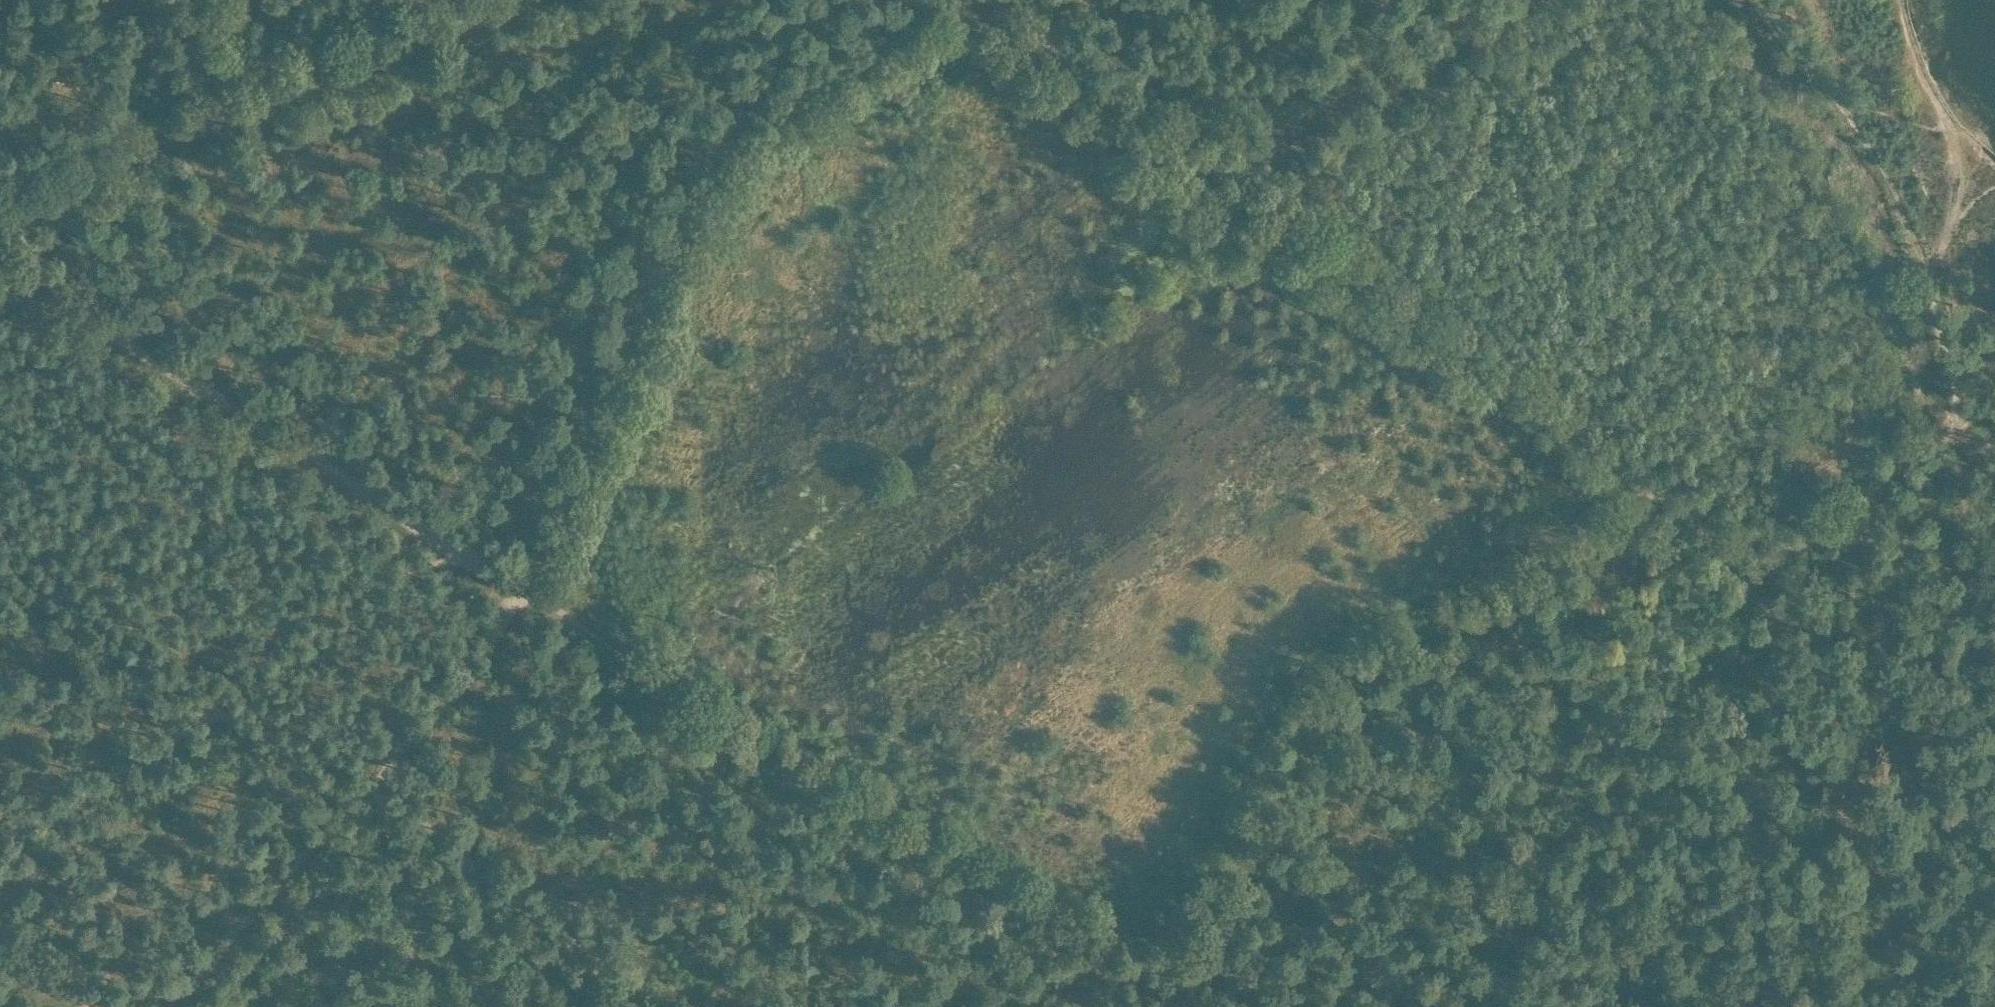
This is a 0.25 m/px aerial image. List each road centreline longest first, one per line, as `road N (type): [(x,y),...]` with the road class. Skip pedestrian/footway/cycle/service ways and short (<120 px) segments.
road 1 (track): [(530,596),(851,801),(1218,1006)]
road 2 (track): [(0,250),(478,561)]
road 3 (track): [(1217,1006),(1313,1004),(1595,838),(1659,819),(1720,813)]
road 4 (track): [(177,1006),(353,792)]

